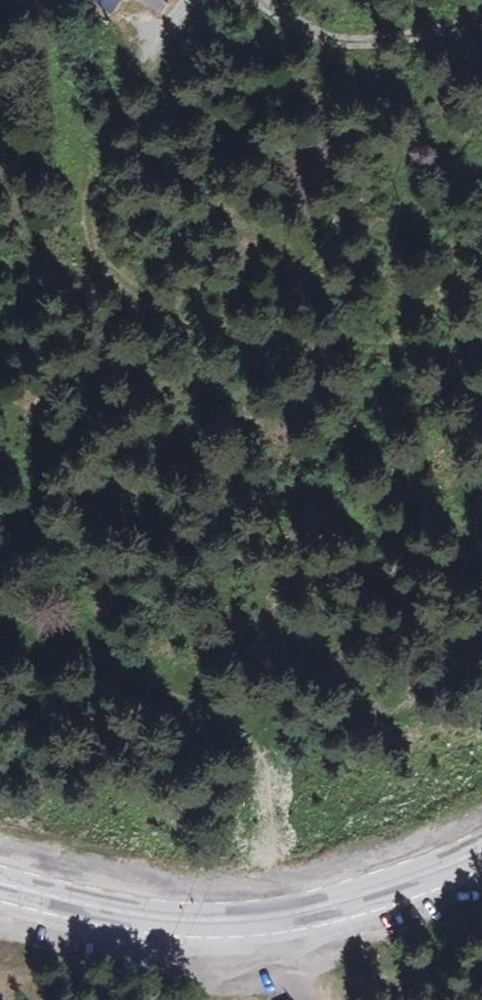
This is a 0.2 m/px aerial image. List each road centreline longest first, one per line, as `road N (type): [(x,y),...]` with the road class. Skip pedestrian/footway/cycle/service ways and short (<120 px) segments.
road 1 (track): [(481,350),(312,347),(224,333),(137,297),(100,259),(88,221),(93,167),(133,82),(186,0)]
road 2 (secondary): [(0,881),(144,913),(221,920),(378,895),(481,856)]
road 3 (track): [(255,0),(322,33),(385,38),(481,26)]

